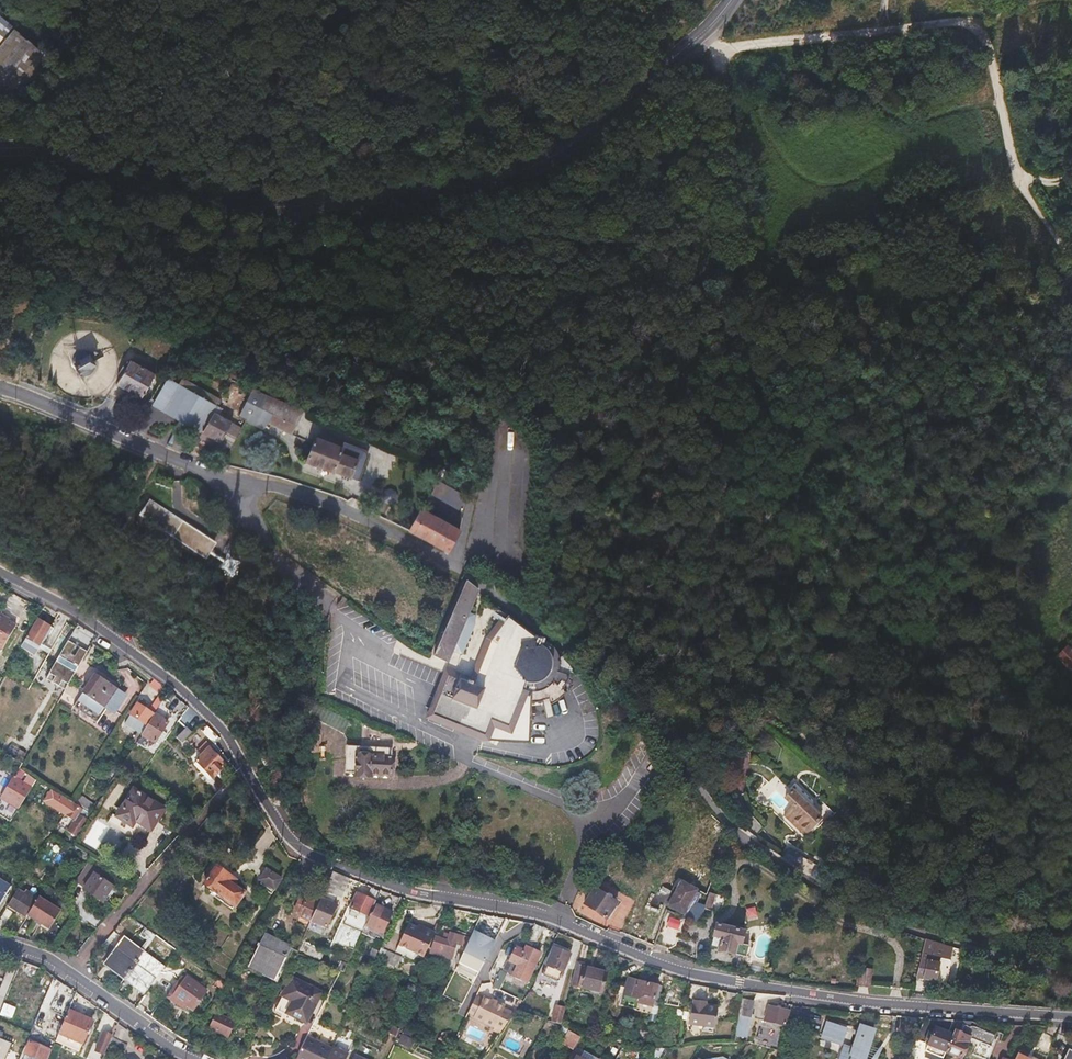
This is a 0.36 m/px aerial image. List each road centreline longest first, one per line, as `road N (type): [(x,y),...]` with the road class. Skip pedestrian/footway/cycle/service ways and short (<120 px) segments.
road 1 (residential): [(1071,1018),(885,1004),(682,972),(557,919),(416,893),(302,854),(192,703),(128,646),(0,573)]
road 2 (unclassified): [(0,152),(90,158),(191,200),(266,209),(464,191),(534,168),(623,110),(730,0)]
road 3 (residential): [(0,393),(226,481),(315,497),(428,553)]
road 4 (track): [(696,40),(718,49),(983,16)]
road 5 (track): [(1071,256),(1020,191),(983,16)]
road 6 (residential): [(197,1058),(68,973),(0,942)]

